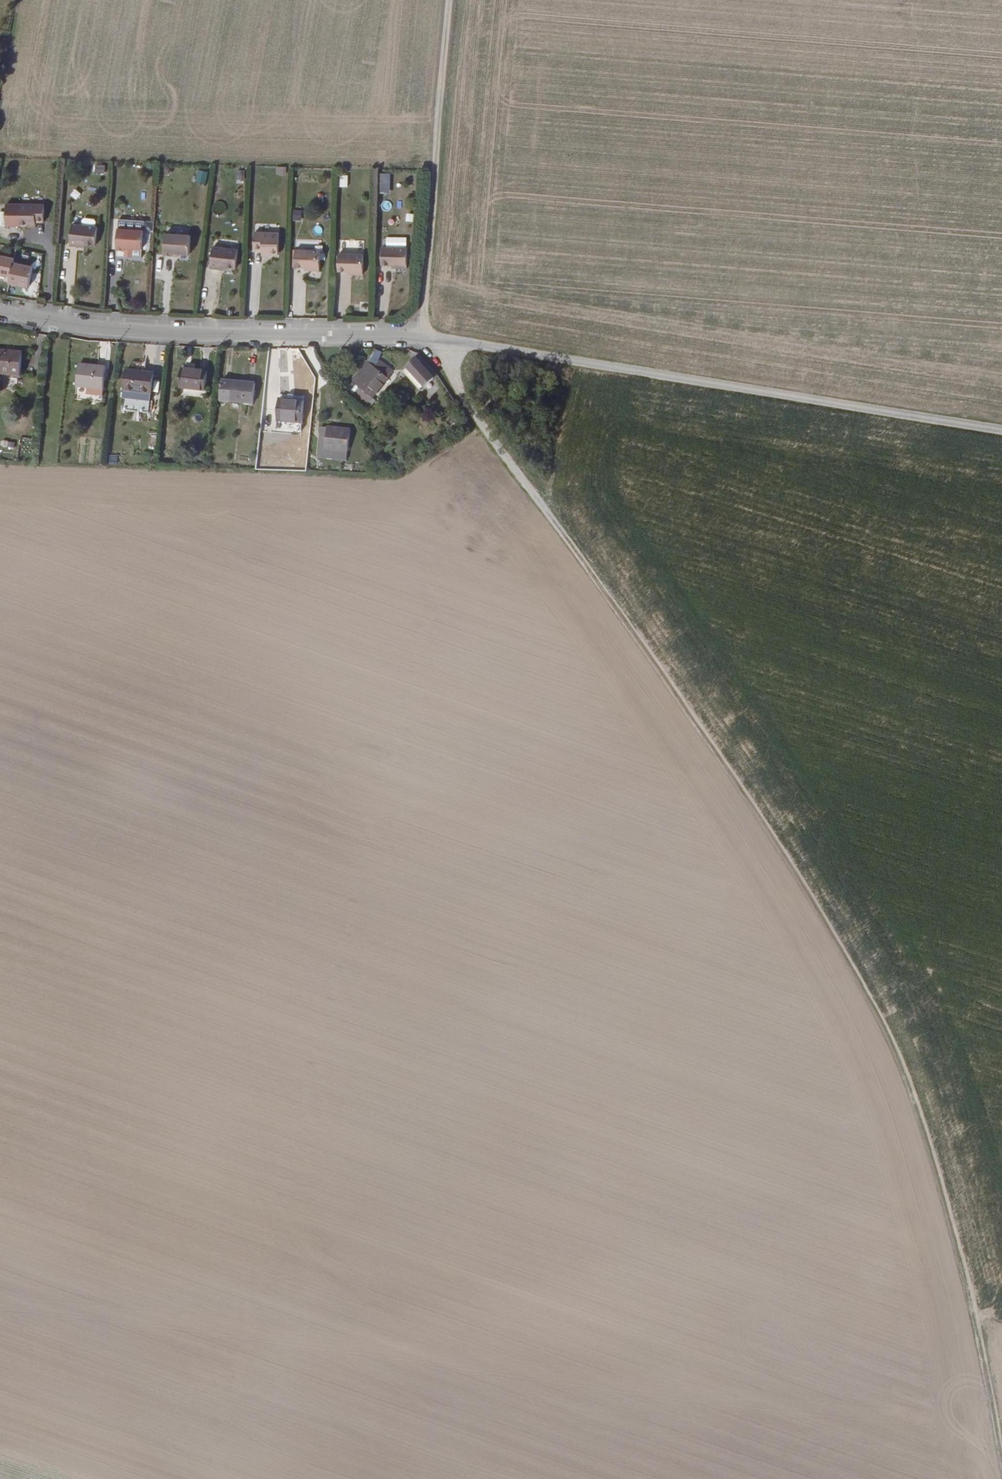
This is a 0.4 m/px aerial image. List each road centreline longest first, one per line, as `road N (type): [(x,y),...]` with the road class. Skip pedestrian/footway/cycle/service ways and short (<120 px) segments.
road 1 (track): [(1001,1449),(968,1283),(908,1071),(855,968),(594,570),(424,336),(454,0)]
road 2 (unclassified): [(424,336),(1001,430)]
road 3 (residential): [(0,311),(146,332),(424,336)]

